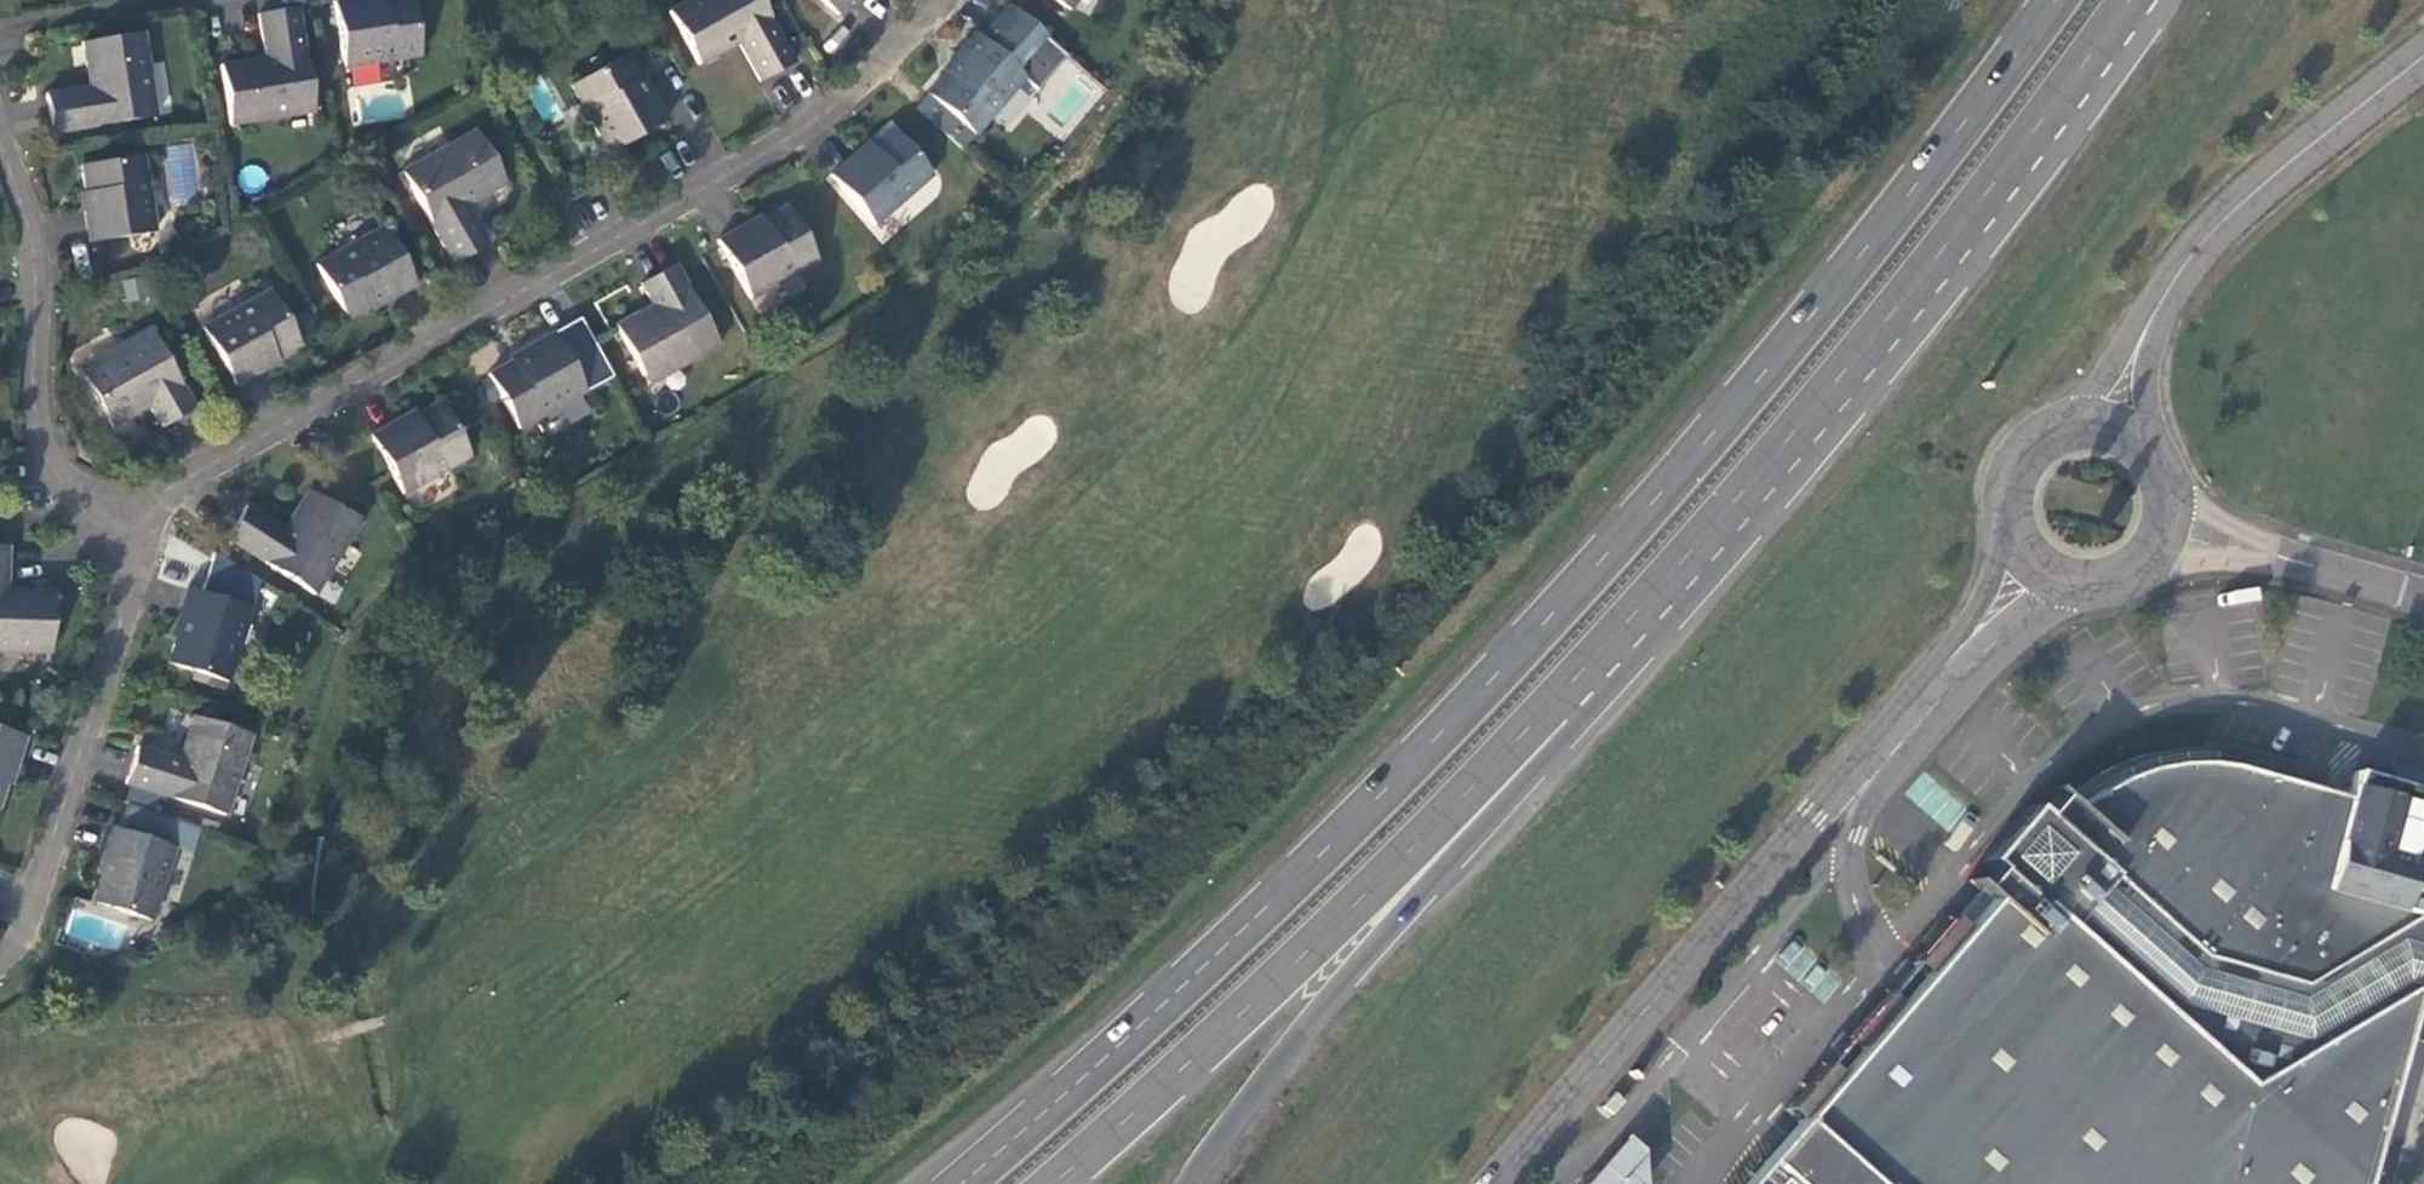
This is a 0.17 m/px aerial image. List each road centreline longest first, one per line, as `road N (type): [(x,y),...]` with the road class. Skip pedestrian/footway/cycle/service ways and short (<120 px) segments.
road 1 (trunk): [(2062,0),(1844,283),(1503,673),(1272,907),(968,1183)]
road 2 (trunk): [(1061,1183),(1315,951),(1639,614),(1886,325),(2135,0)]
road 3 (trunk): [(1194,1183),(1356,973),(1663,637),(1903,358),(2163,0)]
road 4 (residential): [(142,519),(655,208),(878,63),(935,0)]
road 5 (tertiary): [(1501,1183),(1955,663)]
road 6 (residential): [(142,519),(26,925),(0,965)]
road 7 (residential): [(0,139),(36,236),(36,425),(55,476),(85,507),(142,519)]
road 8 (tertiary): [(2168,300),(2197,254),(2242,207),(2423,61)]
road 9 (residential): [(0,33),(164,0)]
road 10 (tertiary): [(1955,663),(2050,605),(2092,592)]
road 11 (tertiary): [(2168,300),(2076,423)]
road 12 (tertiary): [(2156,450),(2152,378),(2168,300)]
road 13 (residential): [(2300,566),(2174,484)]
road 14 (residential): [(2151,568),(2300,566)]
road 15 (tertiary): [(2010,531),(1986,610),(1955,663)]
road 16 (tertiary): [(2076,423),(2025,454),(2008,491),(2010,531)]
road 17 (residential): [(2300,566),(2423,599)]

